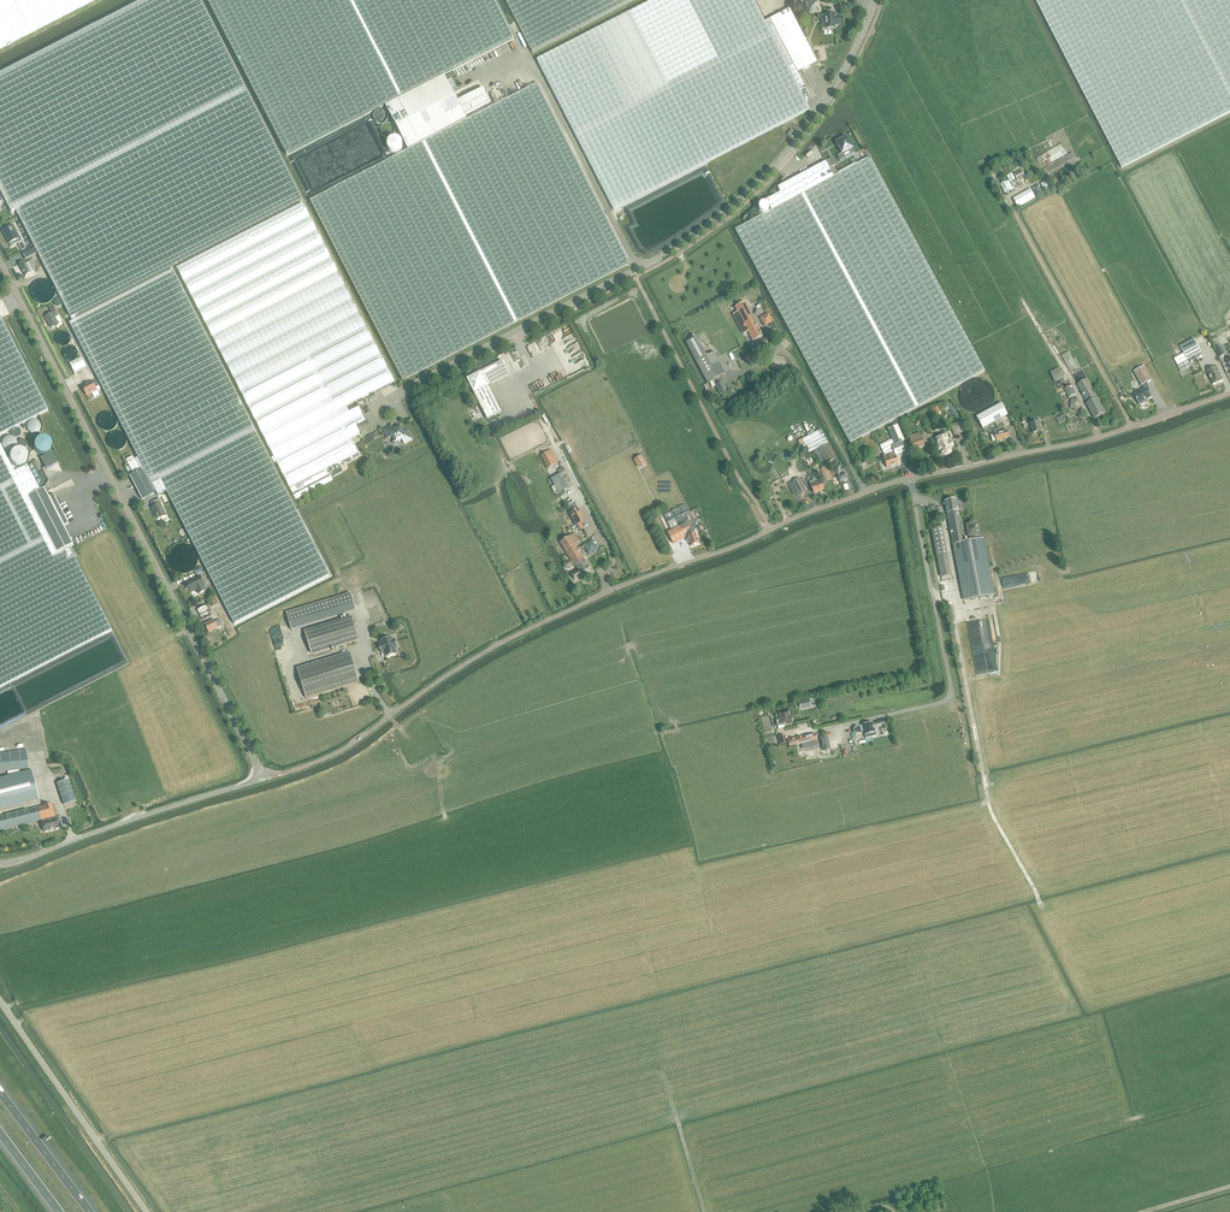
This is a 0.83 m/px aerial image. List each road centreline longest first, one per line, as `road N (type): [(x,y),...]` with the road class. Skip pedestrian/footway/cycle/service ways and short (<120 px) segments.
road 1 (unclassified): [(910,479),(551,619),(476,658),(338,753),(284,774),(261,773)]
road 2 (unclassified): [(873,4),(822,104),(770,170),(717,219),(639,269),(407,388)]
road 3 (unclassified): [(261,773),(0,261)]
road 4 (unclassified): [(816,731),(953,700),(910,479)]
road 5 (unclassified): [(1229,394),(1100,438),(910,479)]
road 6 (track): [(955,595),(988,802),(1040,906)]
road 7 (unclassified): [(261,773),(241,786),(0,864)]
road 8 (unclassified): [(147,1211),(0,1002)]
road 9 (track): [(988,802),(795,854)]
road 10 (motorway): [(90,1211),(0,1092)]

